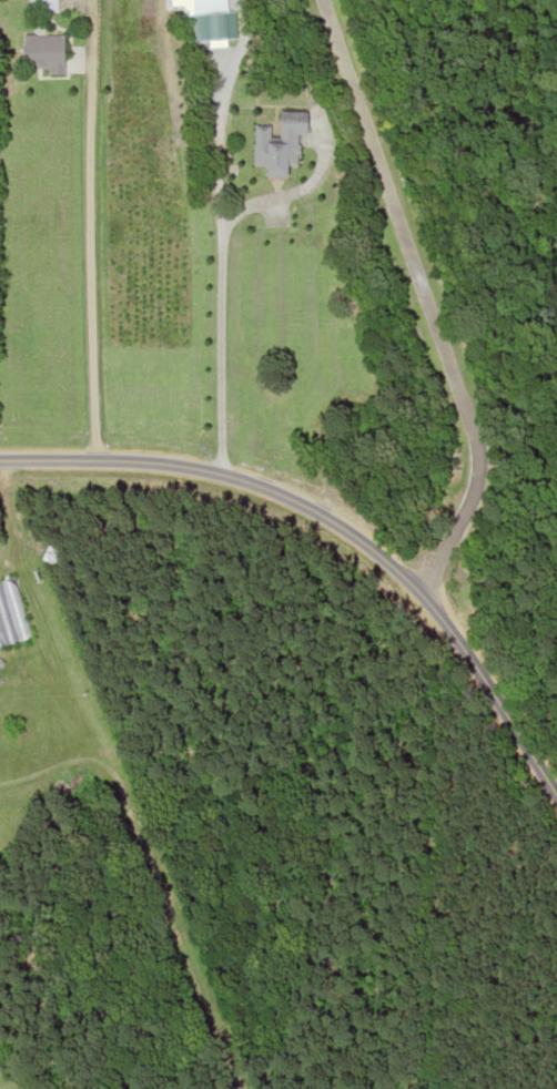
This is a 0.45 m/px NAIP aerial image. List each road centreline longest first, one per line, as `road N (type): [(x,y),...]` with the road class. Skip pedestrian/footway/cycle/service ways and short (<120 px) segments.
road 1 (tertiary): [(556,786),(422,597),(313,511),(225,477),(132,462),(0,459)]
road 2 (residential): [(422,597),(468,502),(473,432),(322,0)]

